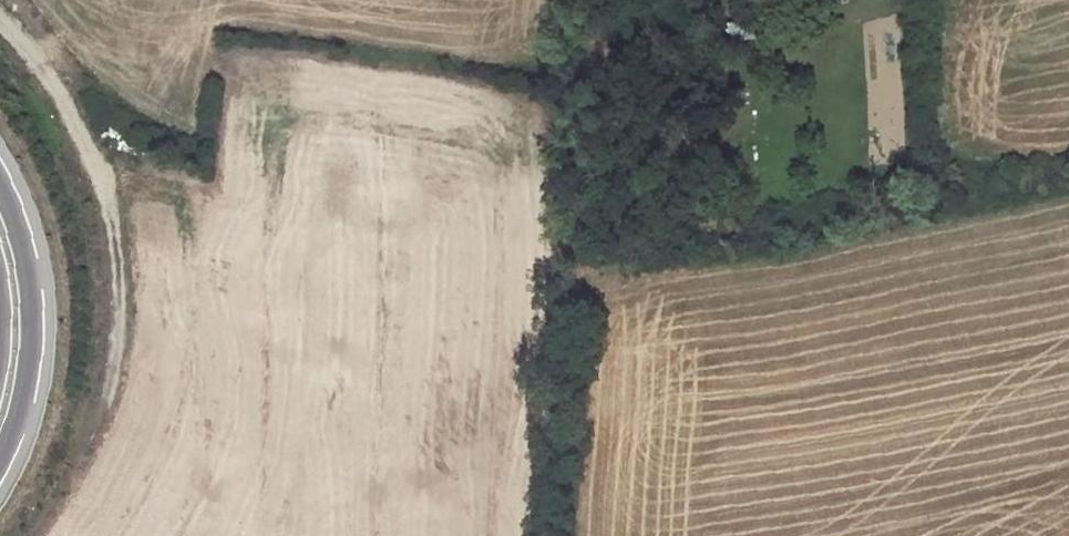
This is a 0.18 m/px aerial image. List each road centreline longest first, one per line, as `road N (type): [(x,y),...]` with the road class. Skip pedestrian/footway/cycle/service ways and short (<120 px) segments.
road 1 (track): [(0,23),(73,117),(115,230),(118,364),(86,453),(28,535)]
road 2 (trunk): [(0,464),(24,383),(30,292),(0,190)]

